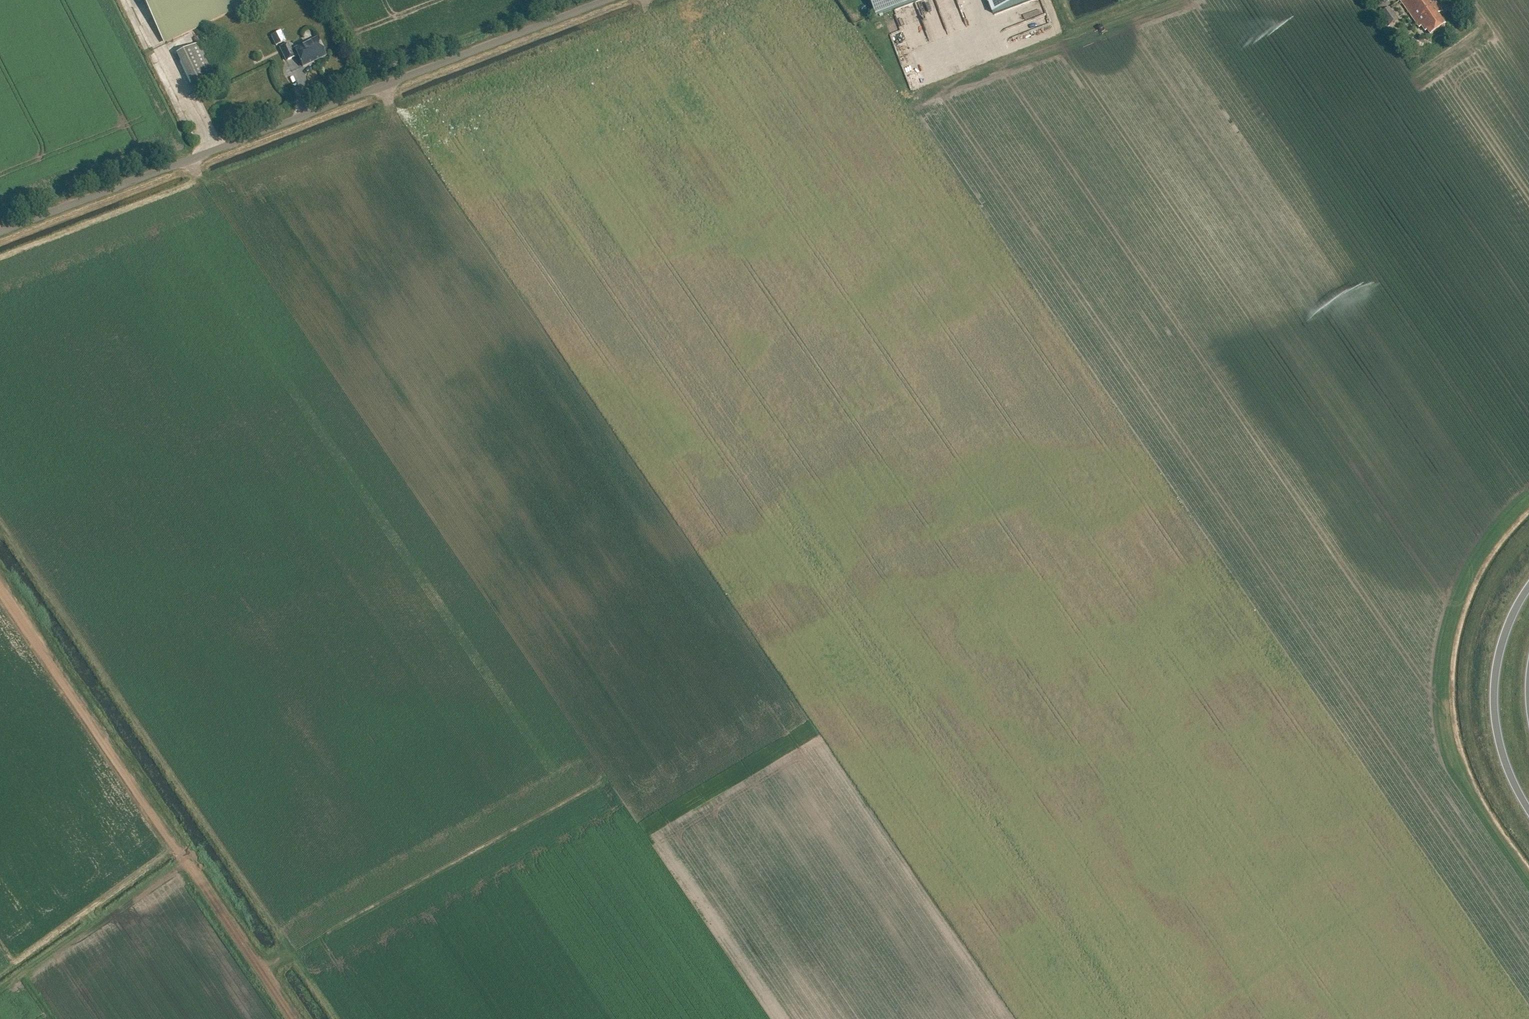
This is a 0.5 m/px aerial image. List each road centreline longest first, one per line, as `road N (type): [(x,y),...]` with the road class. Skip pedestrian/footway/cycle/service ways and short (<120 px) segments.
road 1 (unclassified): [(0,231),(604,0)]
road 2 (track): [(0,590),(294,1018)]
road 3 (trunk): [(1528,589),(1509,623),(1494,694),(1499,745),(1528,810)]

